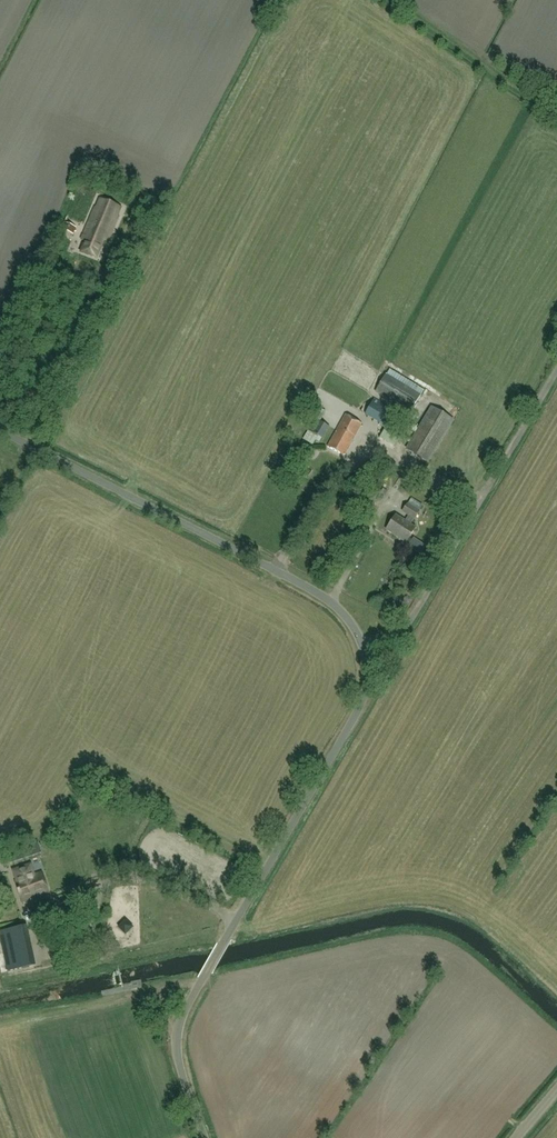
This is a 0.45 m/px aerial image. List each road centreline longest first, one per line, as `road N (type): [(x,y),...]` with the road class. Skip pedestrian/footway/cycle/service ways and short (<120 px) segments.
road 1 (unclassified): [(205,1137),(177,1059),(177,1032),(355,720),(366,690),(363,647),(349,620),(312,592),(0,431)]
road 2 (track): [(556,371),(362,706)]
road 3 (track): [(202,980),(0,1022)]

